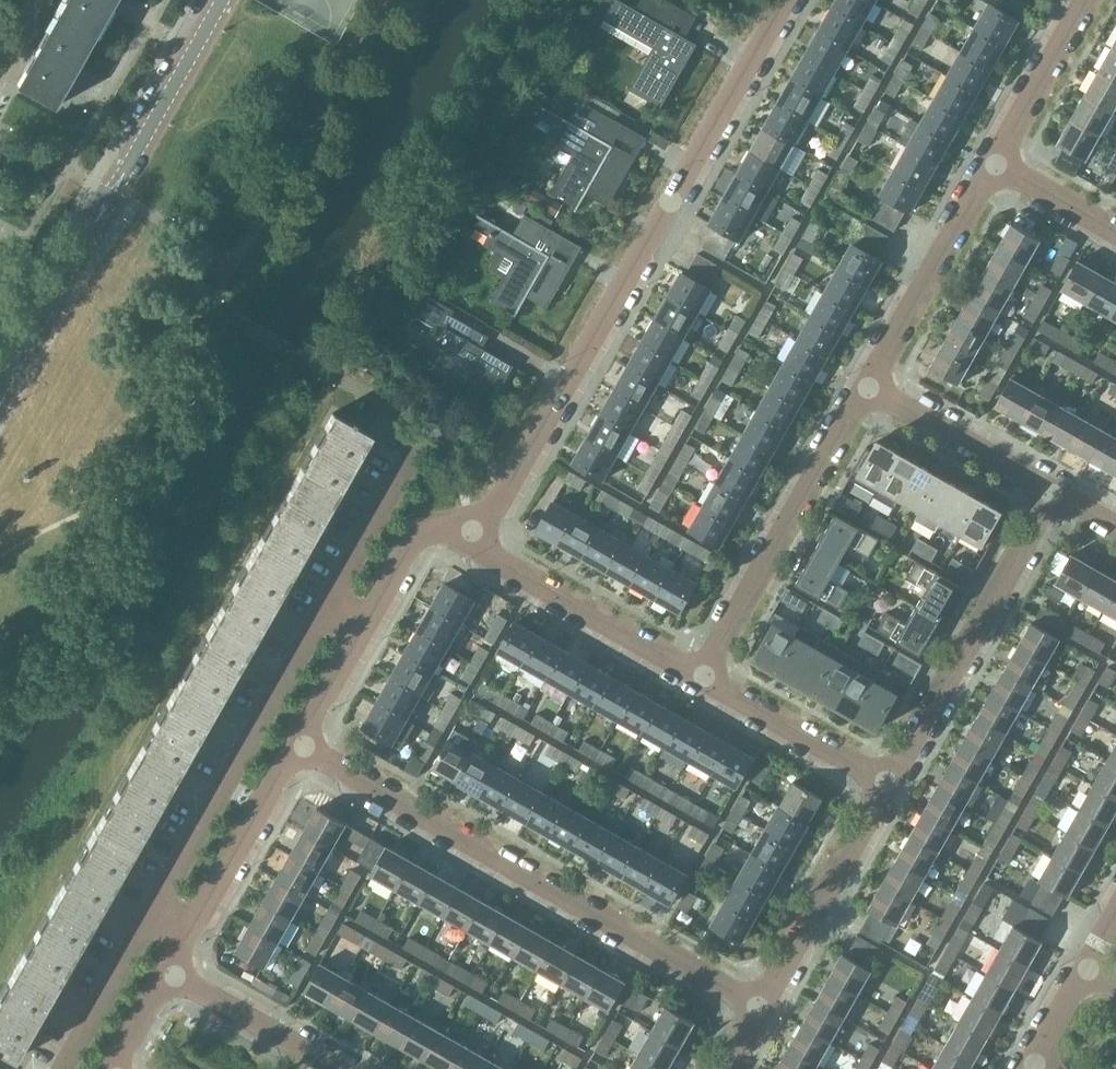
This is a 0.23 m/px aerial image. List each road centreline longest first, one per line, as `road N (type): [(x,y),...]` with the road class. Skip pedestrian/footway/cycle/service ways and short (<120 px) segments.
road 1 (residential): [(471,536),(514,479),(788,0)]
road 2 (residential): [(761,1011),(298,747)]
road 3 (tertiary): [(0,392),(225,0)]
road 4 (residential): [(887,784),(1052,495)]
road 5 (residential): [(701,674),(867,391)]
road 6 (residential): [(298,747),(404,559),(422,538),(471,536)]
road 7 (residential): [(701,674),(471,536)]
road 8 (residential): [(867,391),(995,161)]
road 9 (residential): [(761,1011),(887,784)]
road 10 (residential): [(171,970),(298,747)]
road 11 (residential): [(887,784),(701,674)]
road 12 (residential): [(1052,495),(867,391)]
road 13 (residential): [(342,1068),(171,970)]
road 14 (residential): [(995,161),(1086,0)]
road 15 (residential): [(1115,230),(995,161)]

